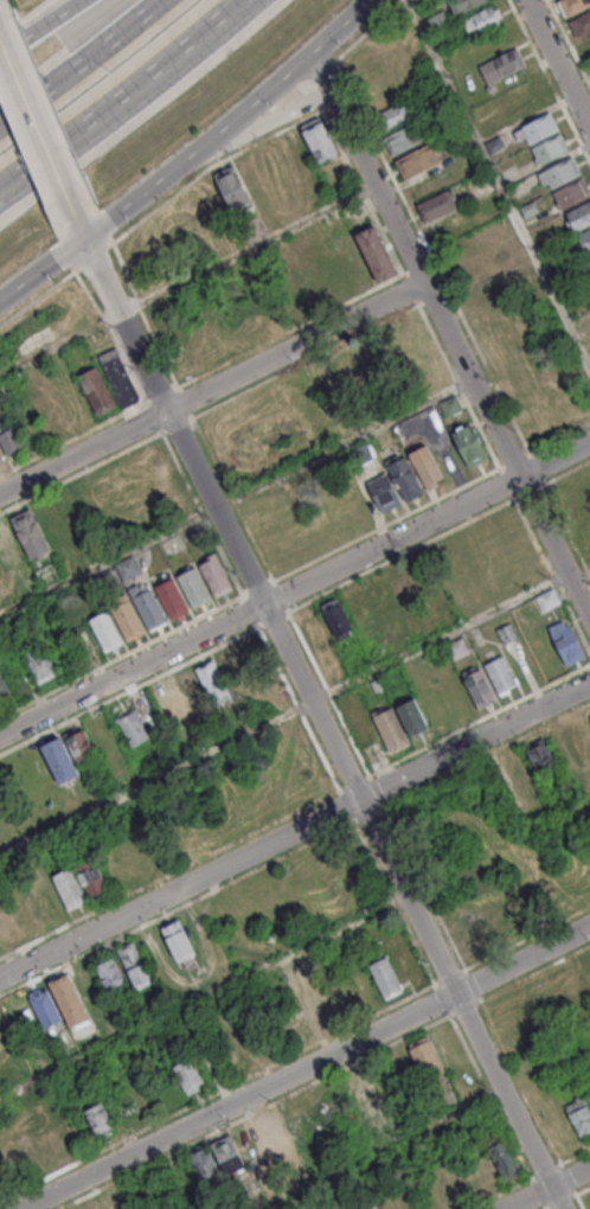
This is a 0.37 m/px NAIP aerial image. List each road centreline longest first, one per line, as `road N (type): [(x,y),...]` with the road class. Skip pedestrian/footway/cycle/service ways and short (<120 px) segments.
road 1 (residential): [(566,1208),(123,312)]
road 2 (residential): [(589,685),(0,976)]
road 3 (residential): [(26,1208),(589,928)]
road 4 (residential): [(0,738),(524,475)]
road 5 (residential): [(430,282),(0,494)]
road 6 (secondary): [(0,301),(199,151),(371,0)]
road 7 (residential): [(589,609),(380,184)]
road 8 (motorway): [(0,209),(160,90),(218,20)]
road 9 (motorway): [(76,132),(241,0)]
road 10 (motorway): [(162,0),(0,124)]
road 11 (residential): [(66,193),(0,35)]
road 12 (secondary): [(199,151),(334,90)]
road 13 (residential): [(380,184),(315,52)]
road 14 (residential): [(123,312),(66,193)]
road 15 (residential): [(531,0),(589,118)]

